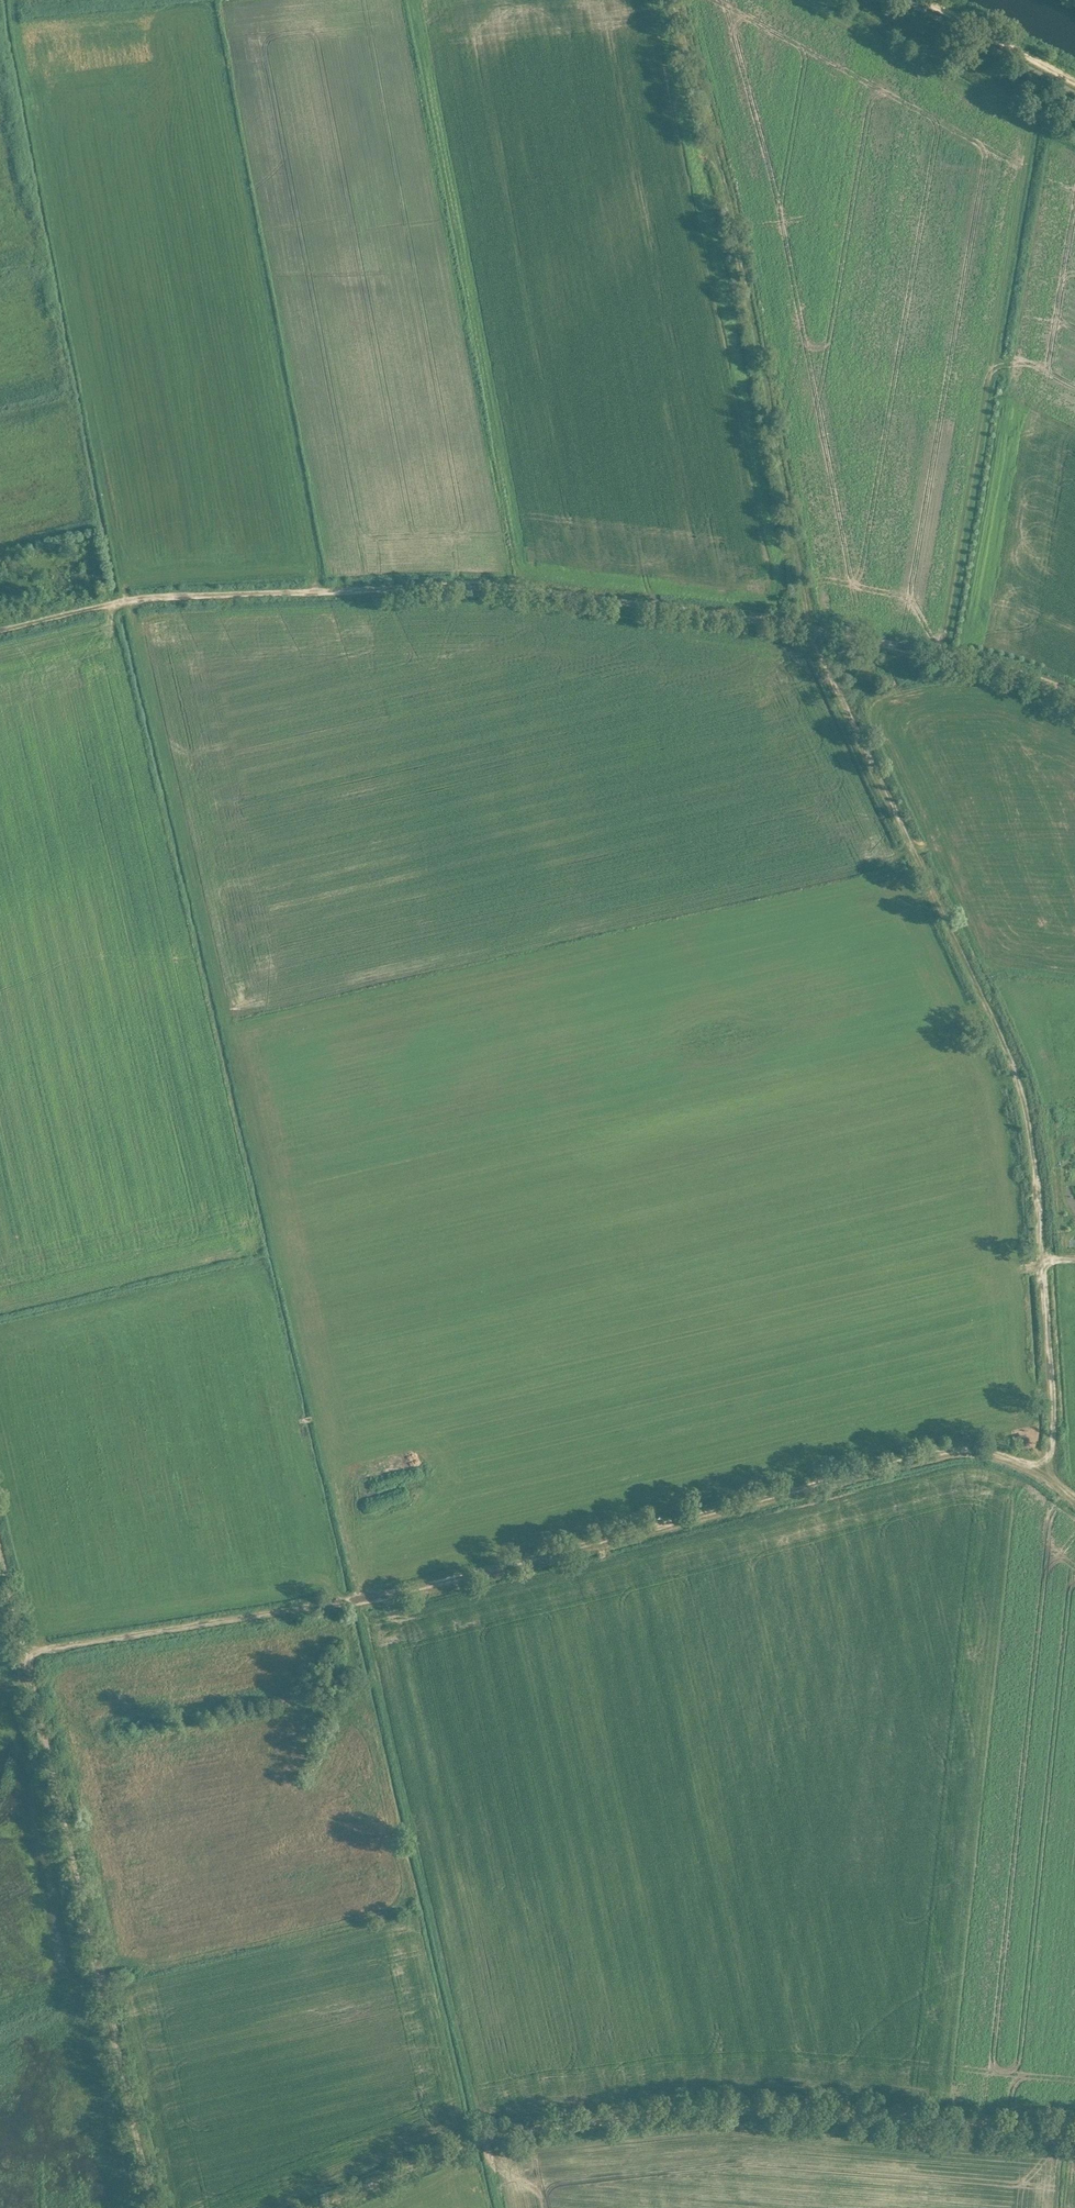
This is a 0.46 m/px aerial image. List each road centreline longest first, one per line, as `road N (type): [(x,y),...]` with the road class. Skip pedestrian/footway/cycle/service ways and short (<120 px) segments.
road 1 (track): [(679,0),(744,253),(814,628),(1033,1108),(1058,1483),(1074,1496)]
road 2 (track): [(1074,696),(1025,672),(814,628),(521,592),(162,598),(0,633)]
road 3 (track): [(28,1655),(446,1585),(959,1449),(1011,1456),(1058,1483)]
road 4 (track): [(328,2207),(477,2143),(674,2115),(866,2116),(1074,2139)]
road 5 (track): [(0,1536),(158,2207)]
road 6 (track): [(1074,76),(936,0)]

